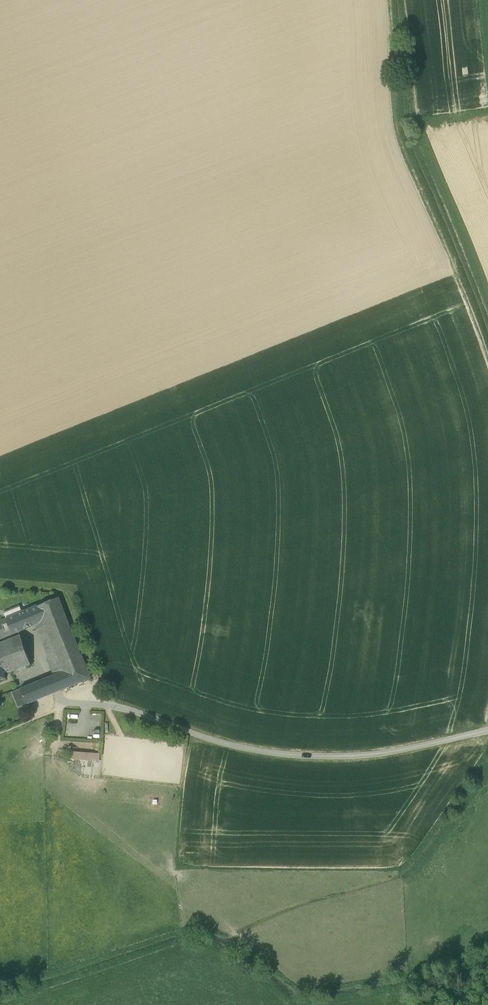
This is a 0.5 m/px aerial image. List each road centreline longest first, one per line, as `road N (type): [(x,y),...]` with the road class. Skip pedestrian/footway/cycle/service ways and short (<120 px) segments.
road 1 (unclassified): [(487,729),(348,756),(268,752),(110,705)]
road 2 (track): [(0,582),(66,588),(110,705)]

